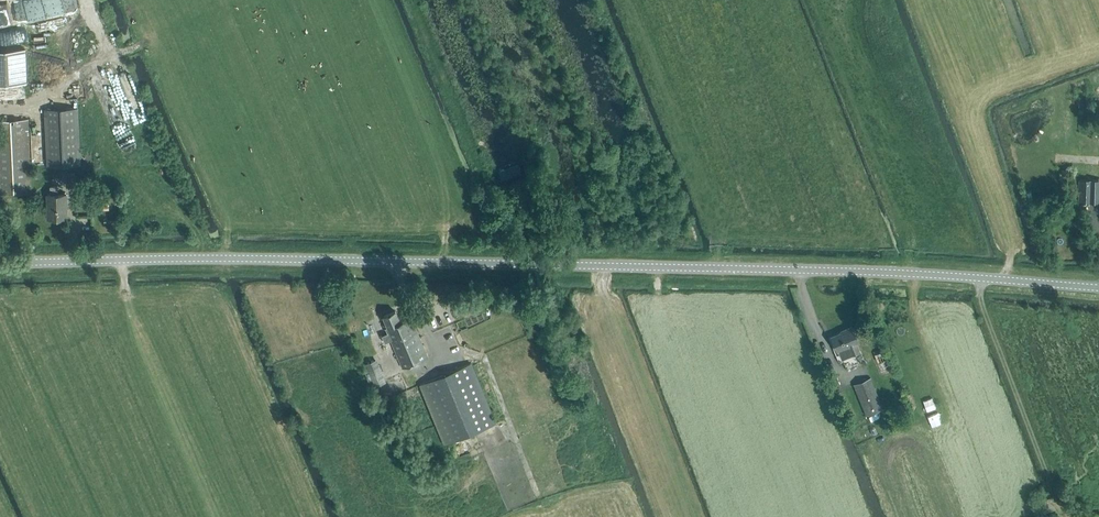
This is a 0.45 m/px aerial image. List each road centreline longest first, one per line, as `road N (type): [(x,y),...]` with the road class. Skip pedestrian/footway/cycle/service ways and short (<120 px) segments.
road 1 (tertiary): [(0,263),(237,258),(802,270),(1098,288)]

